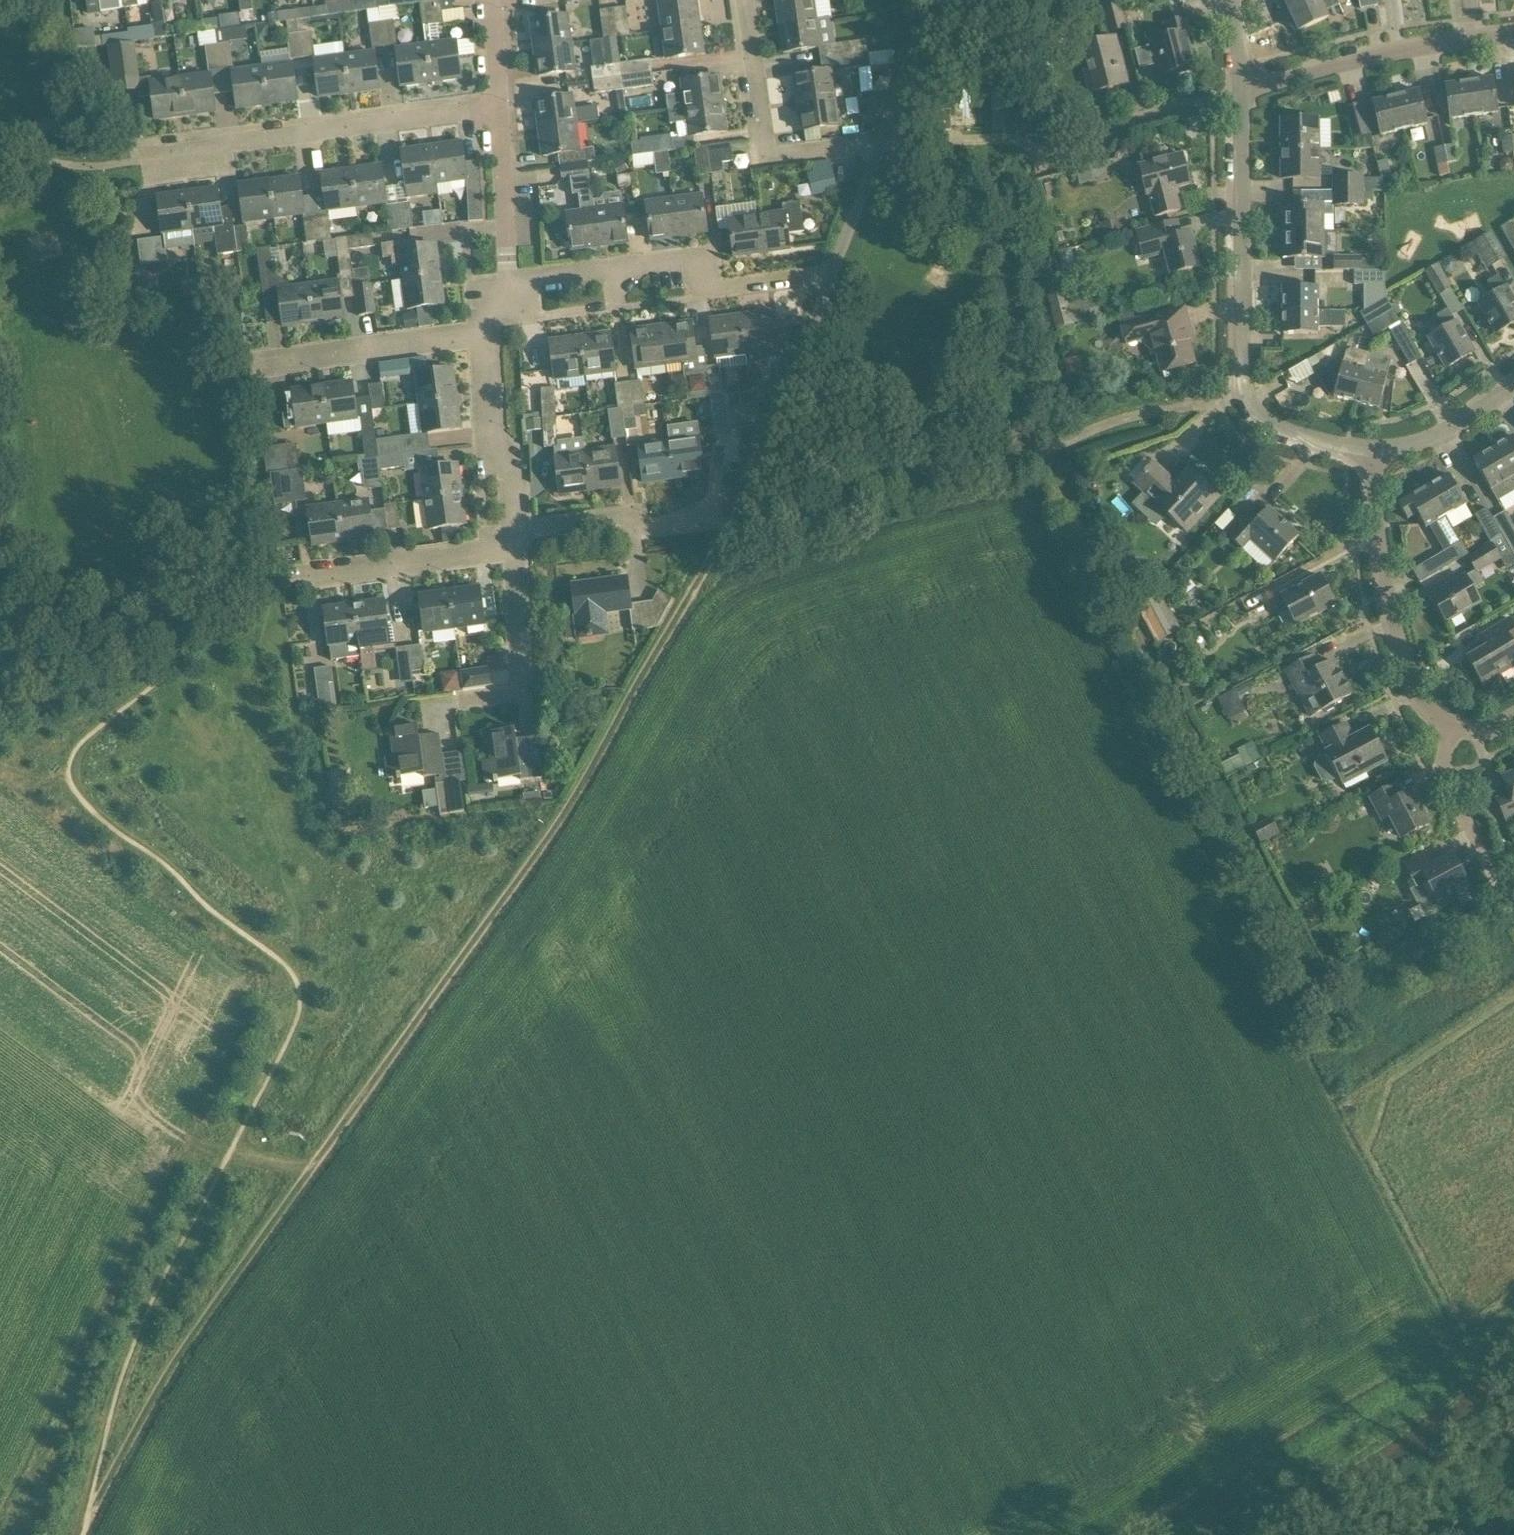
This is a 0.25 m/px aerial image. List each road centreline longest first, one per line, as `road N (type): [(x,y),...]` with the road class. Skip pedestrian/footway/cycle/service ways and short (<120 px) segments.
road 1 (track): [(315,1168),(537,851),(734,516)]
road 2 (residential): [(734,516),(772,435),(938,0)]
road 3 (residential): [(1242,91),(1244,396),(1265,421),(1369,450)]
road 4 (track): [(91,1514),(150,1409),(315,1168)]
road 5 (residential): [(151,152),(502,106)]
road 6 (residential): [(510,284),(701,259),(710,288),(820,271)]
road 7 (residential): [(1369,450),(1395,643),(1410,690),(1454,724)]
road 8 (residential): [(1513,33),(1448,39),(1242,91)]
road 9 (residential): [(873,142),(768,157),(741,0)]
road 10 (residential): [(261,360),(484,329)]
road 11 (residential): [(463,700),(528,692),(520,533)]
road 12 (residential): [(308,573),(476,555),(520,533)]
road 13 (residential): [(520,533),(514,473),(494,454),(484,329)]
road 14 (residential): [(520,533),(622,515),(656,528),(716,518)]
road 15 (residential): [(510,284),(502,106)]
road 16 (residential): [(1496,882),(1447,772),(1454,724)]
road 17 (residential): [(1369,450),(1438,437),(1513,387)]

